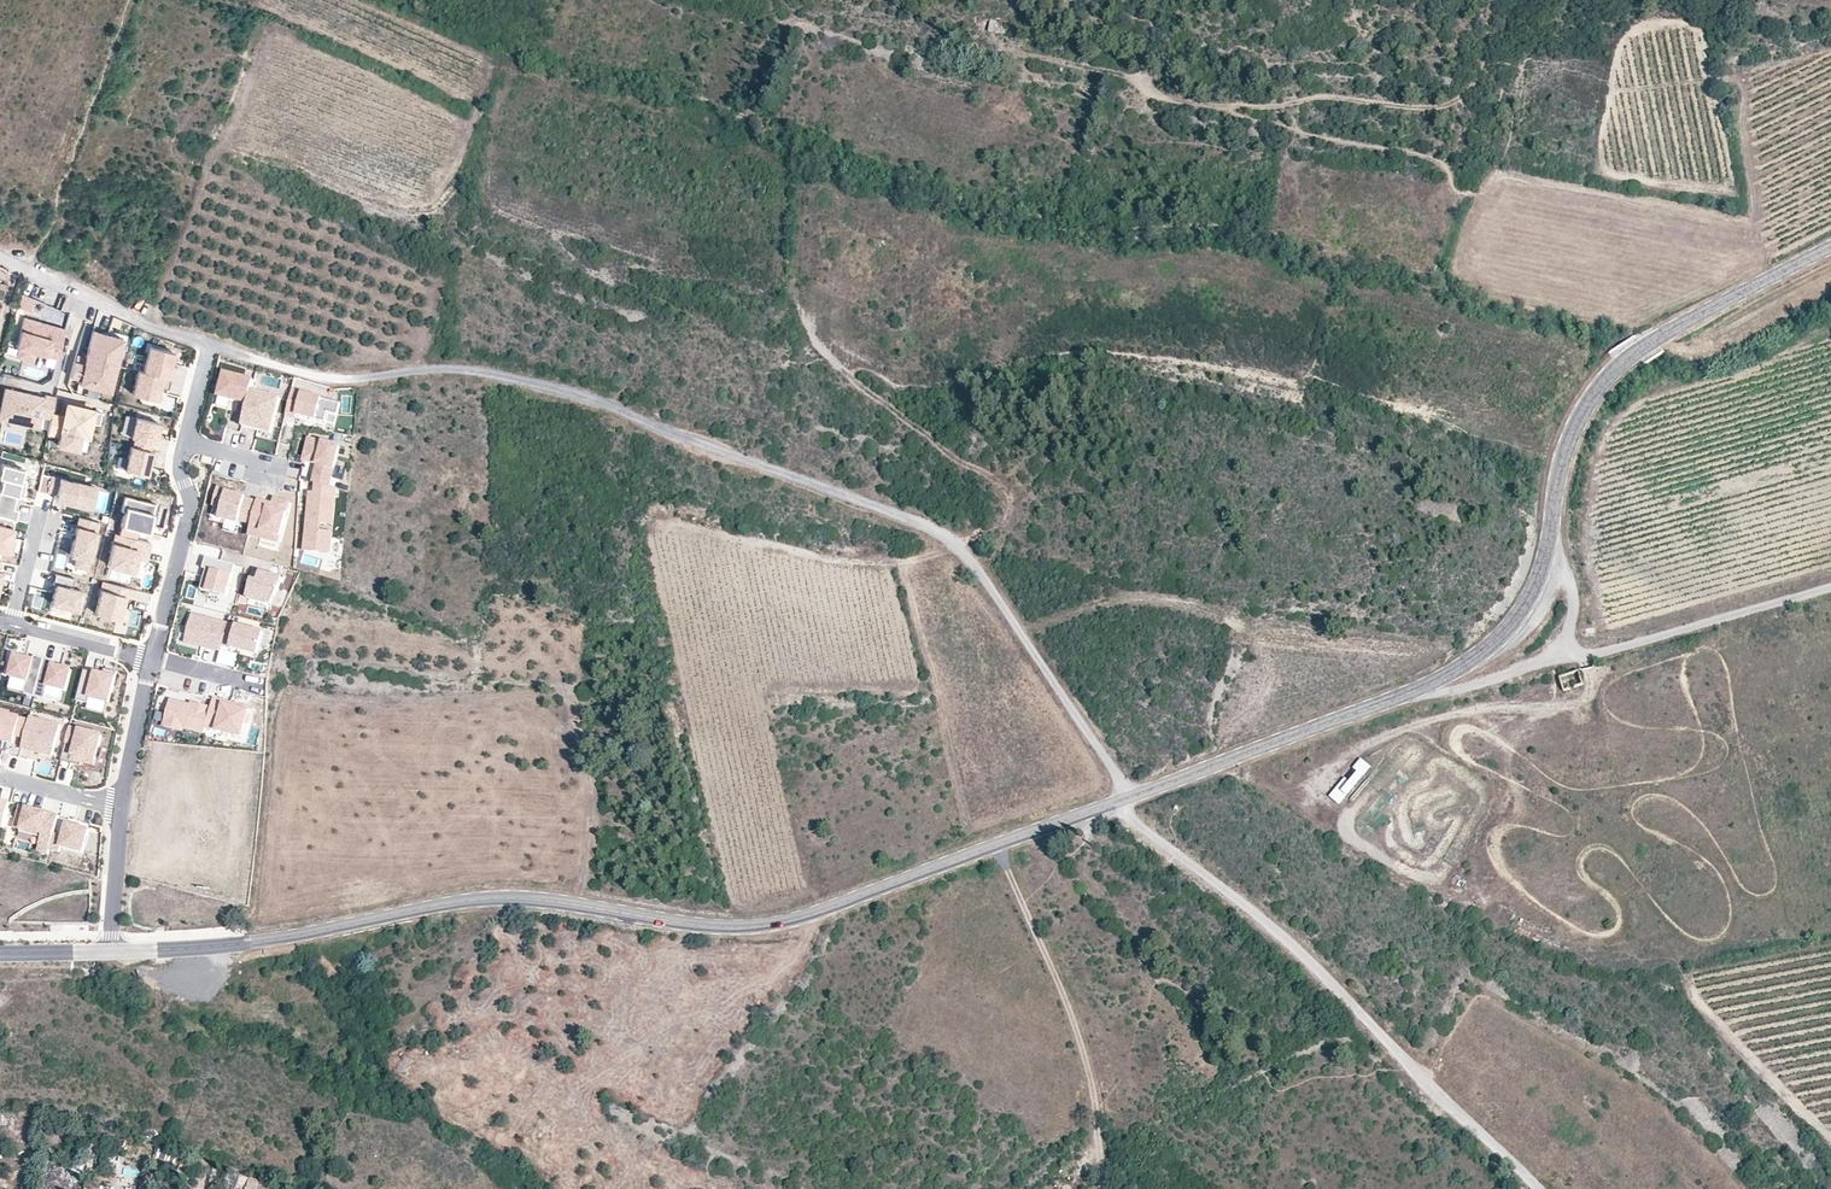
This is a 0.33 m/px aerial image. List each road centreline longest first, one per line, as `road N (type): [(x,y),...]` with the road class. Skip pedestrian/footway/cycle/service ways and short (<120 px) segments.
road 1 (track): [(215,348),(287,373),(358,383),(493,375),(573,396),(946,539),(989,584),(1132,800)]
road 2 (tertiary): [(1111,807),(768,927),(707,927),(503,901),(240,945),(111,954)]
road 3 (track): [(1492,0),(1482,65),(1469,89),(1451,103),(1408,108),(1344,97),(1279,105),(1177,101),(1150,95),(1141,80),(1004,49)]
road 4 (unclassified): [(1529,1188),(1303,964),(1111,807)]
road 5 (tertiary): [(1830,248),(1614,368),(1568,441),(1545,562)]
road 6 (track): [(995,849),(1089,1047),(1113,1188)]
road 7 (track): [(946,539),(1006,521),(1011,503),(1003,484),(951,457),(844,372),(810,328)]
road 8 (tertiary): [(1419,691),(1111,807)]
road 9 (track): [(1209,104),(1440,160),(1453,172),(1454,192),(1474,194)]
road 10 (unclassified): [(1564,651),(1580,659),(1830,587)]
road 11 (residential): [(0,256),(215,348)]
road 12 (residential): [(152,660),(191,505),(182,467),(186,442)]
road 13 (tertiary): [(1545,562),(1507,633),(1419,691)]
road 14 (residential): [(119,809),(152,660)]
road 15 (unclassified): [(1419,691),(1461,689),(1564,651)]
road 16 (residential): [(111,954),(119,809)]
road 17 (residential): [(12,626),(152,660)]
road 18 (residential): [(0,778),(119,809)]

